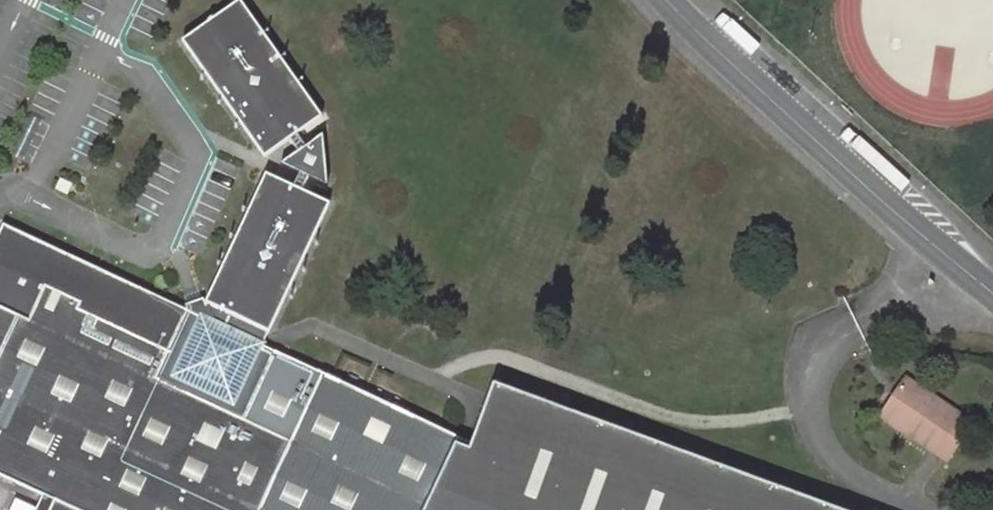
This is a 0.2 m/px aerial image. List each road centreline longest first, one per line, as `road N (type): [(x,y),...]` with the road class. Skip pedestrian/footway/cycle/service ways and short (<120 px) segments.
road 1 (unclassified): [(669,0),(992,294)]

